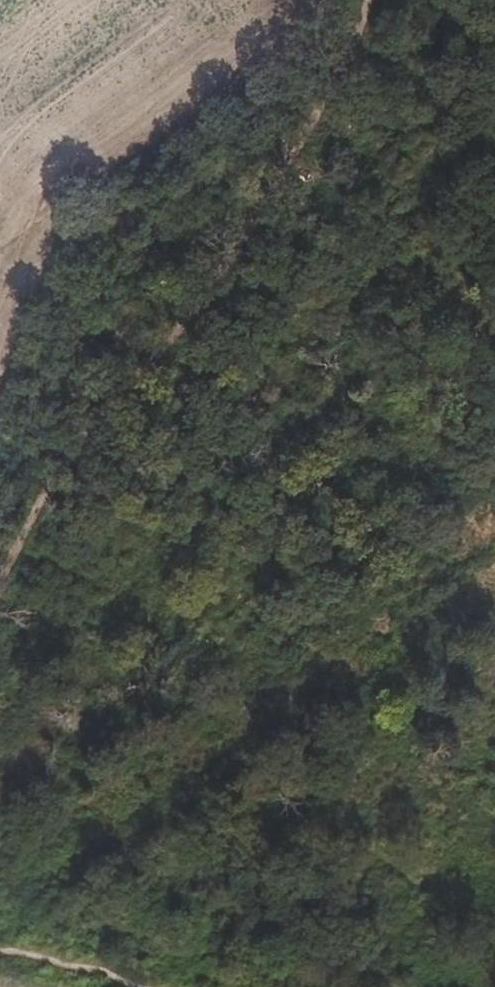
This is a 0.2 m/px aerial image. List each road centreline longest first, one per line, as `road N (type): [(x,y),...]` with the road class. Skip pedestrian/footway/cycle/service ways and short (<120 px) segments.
road 1 (track): [(355,0),(280,172),(0,564)]
road 2 (track): [(157,986),(0,948)]

